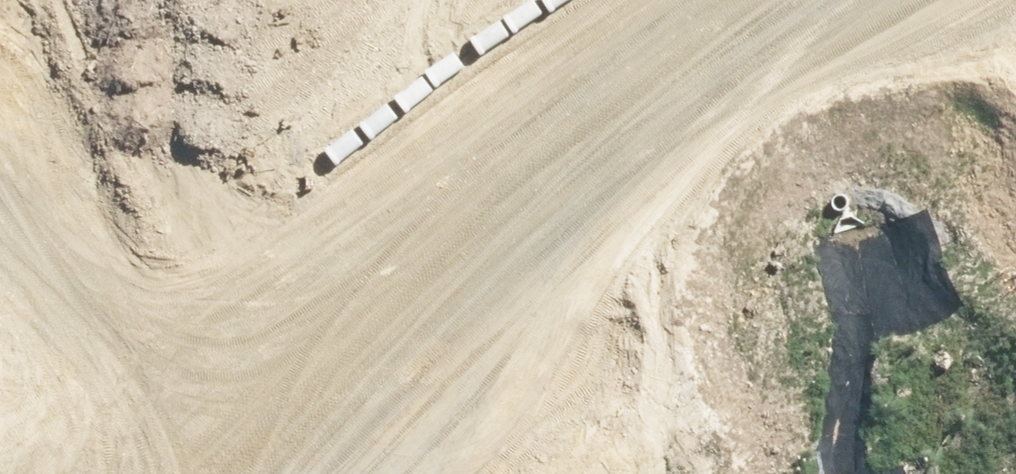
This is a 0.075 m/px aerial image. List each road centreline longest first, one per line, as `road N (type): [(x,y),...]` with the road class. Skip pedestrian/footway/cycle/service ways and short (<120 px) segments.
road 1 (trunk): [(93,473),(392,208),(665,0)]
road 2 (trunk): [(799,0),(694,70),(260,473)]

